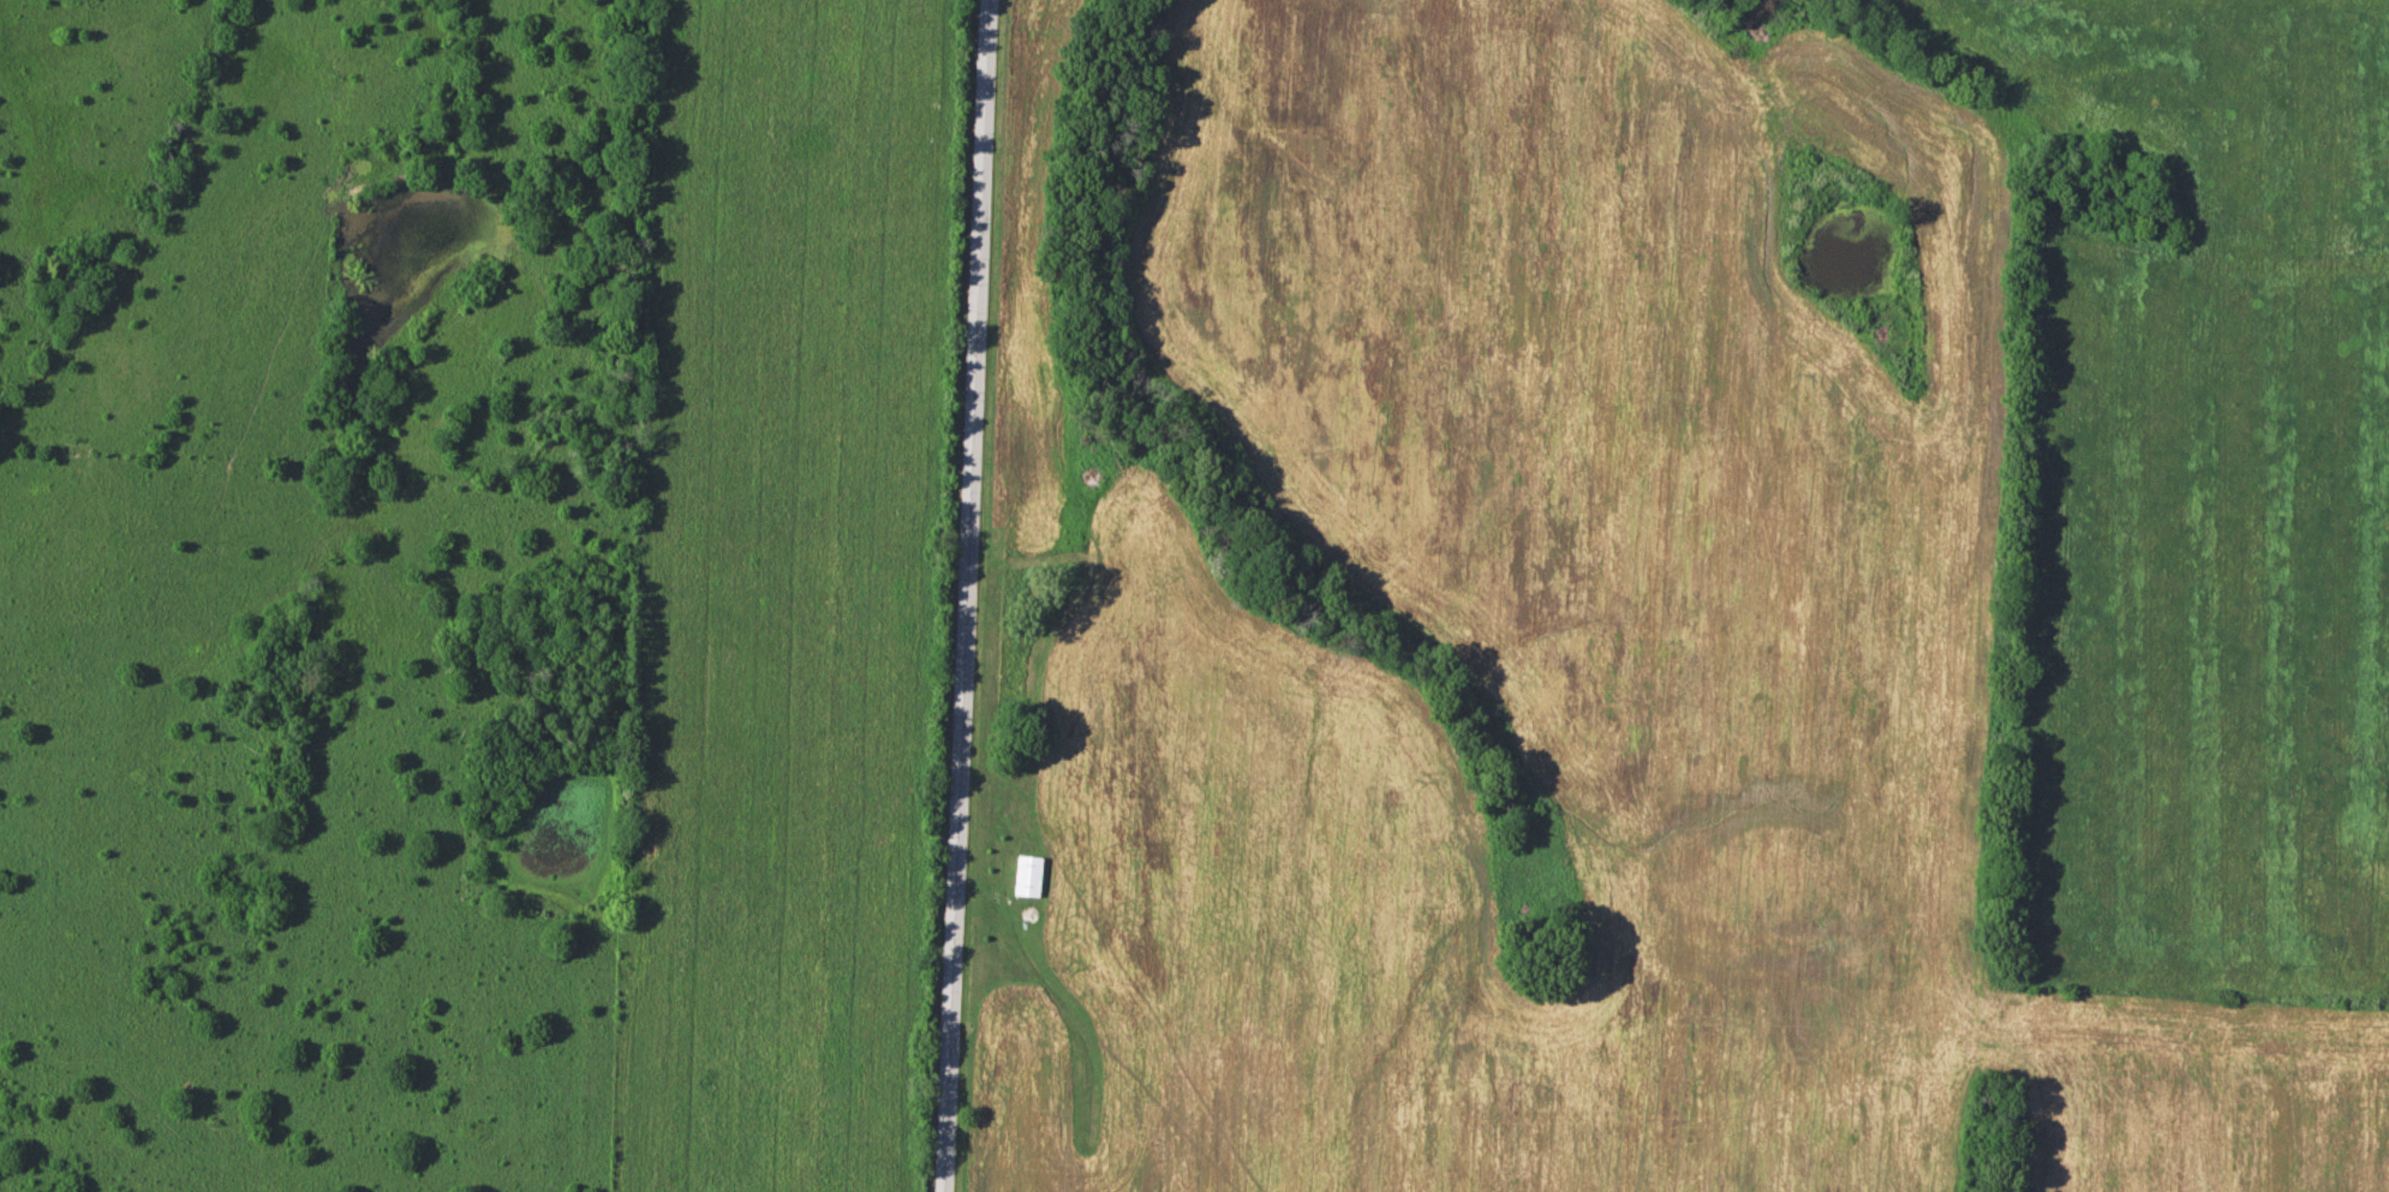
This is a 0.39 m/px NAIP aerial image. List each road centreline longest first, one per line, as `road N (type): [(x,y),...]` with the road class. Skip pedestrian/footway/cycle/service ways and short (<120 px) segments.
road 1 (residential): [(945,1191),(991,0)]

